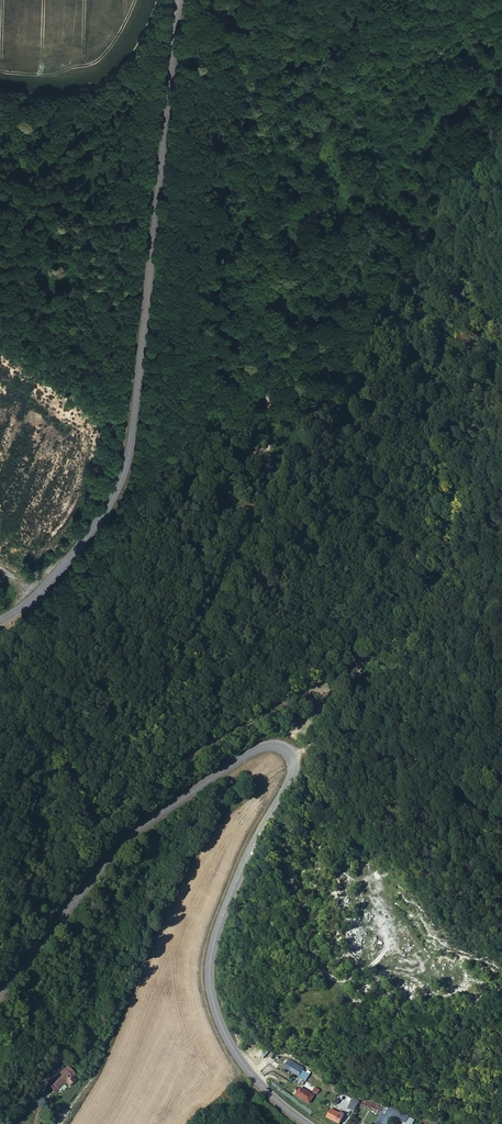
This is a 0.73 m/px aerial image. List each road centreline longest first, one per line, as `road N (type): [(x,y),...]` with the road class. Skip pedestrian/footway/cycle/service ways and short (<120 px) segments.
road 1 (track): [(292,756),(302,754),(322,724),(324,684),(204,741),(104,811),(116,772),(267,473),(255,130),(240,0)]
road 2 (secondary): [(0,995),(116,850),(253,749),(278,744),(292,756),(291,782),(262,819),(237,875),(217,926),(210,981),(244,1062),(309,1123)]
road 3 (track): [(327,711),(419,612),(444,541),(430,483),(403,186),(423,133),(501,91)]
road 4 (secondary): [(179,0),(127,461),(94,525),(30,600),(0,619)]
road 5 (track): [(270,809),(321,968),(346,980),(390,940)]

